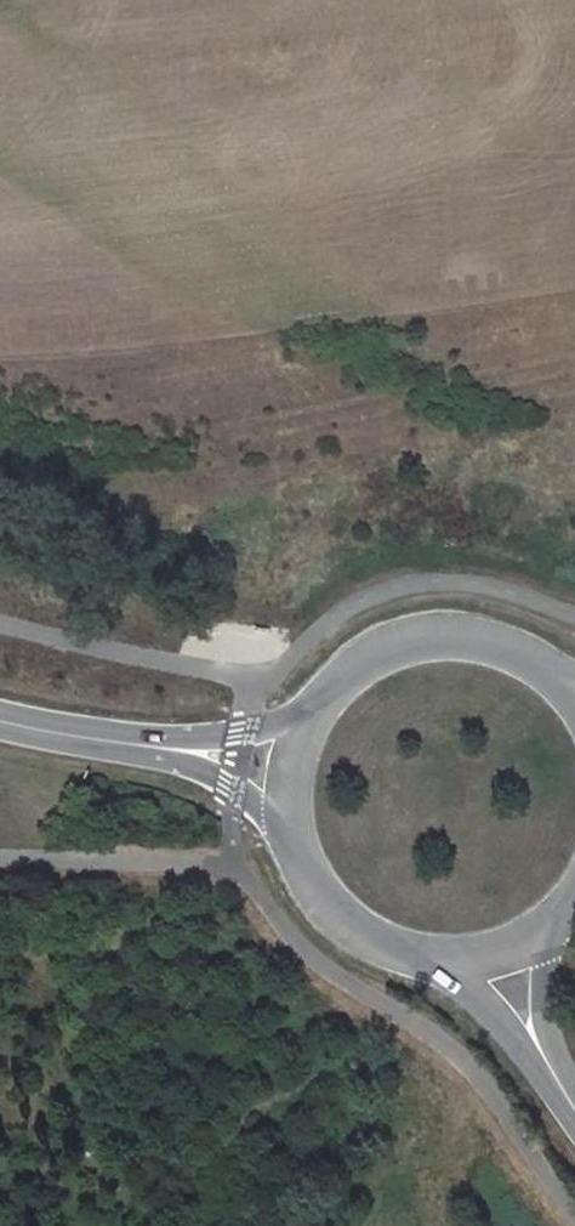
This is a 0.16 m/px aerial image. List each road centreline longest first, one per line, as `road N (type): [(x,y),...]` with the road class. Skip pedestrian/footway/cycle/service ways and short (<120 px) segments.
road 1 (unclassified): [(568,687),(526,656),(476,639),(424,639),(374,657),(332,688),(303,732)]
road 2 (unclassified): [(290,827),(306,875),(335,915),(376,945),(424,961),(474,961)]
road 3 (unclassified): [(161,748),(0,719)]
road 4 (unclassified): [(161,748),(290,827)]
road 5 (unclassified): [(303,732),(161,748)]
road 6 (unclassified): [(540,1055),(542,935)]

